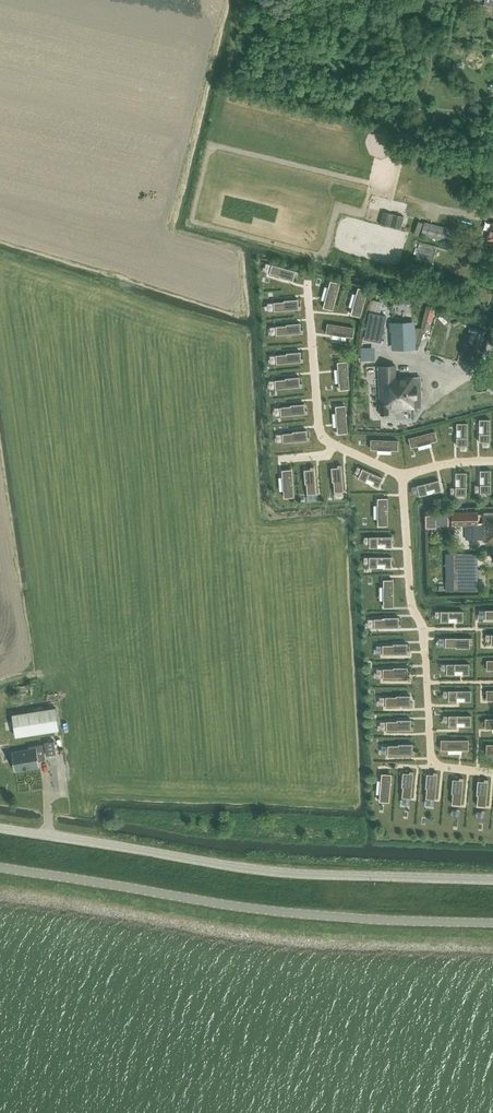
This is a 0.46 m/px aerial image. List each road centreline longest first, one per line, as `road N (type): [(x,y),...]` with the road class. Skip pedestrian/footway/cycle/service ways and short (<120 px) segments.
road 1 (unclassified): [(0,826),(289,874),(492,879)]
road 2 (tertiary): [(0,866),(277,909),(492,920)]

